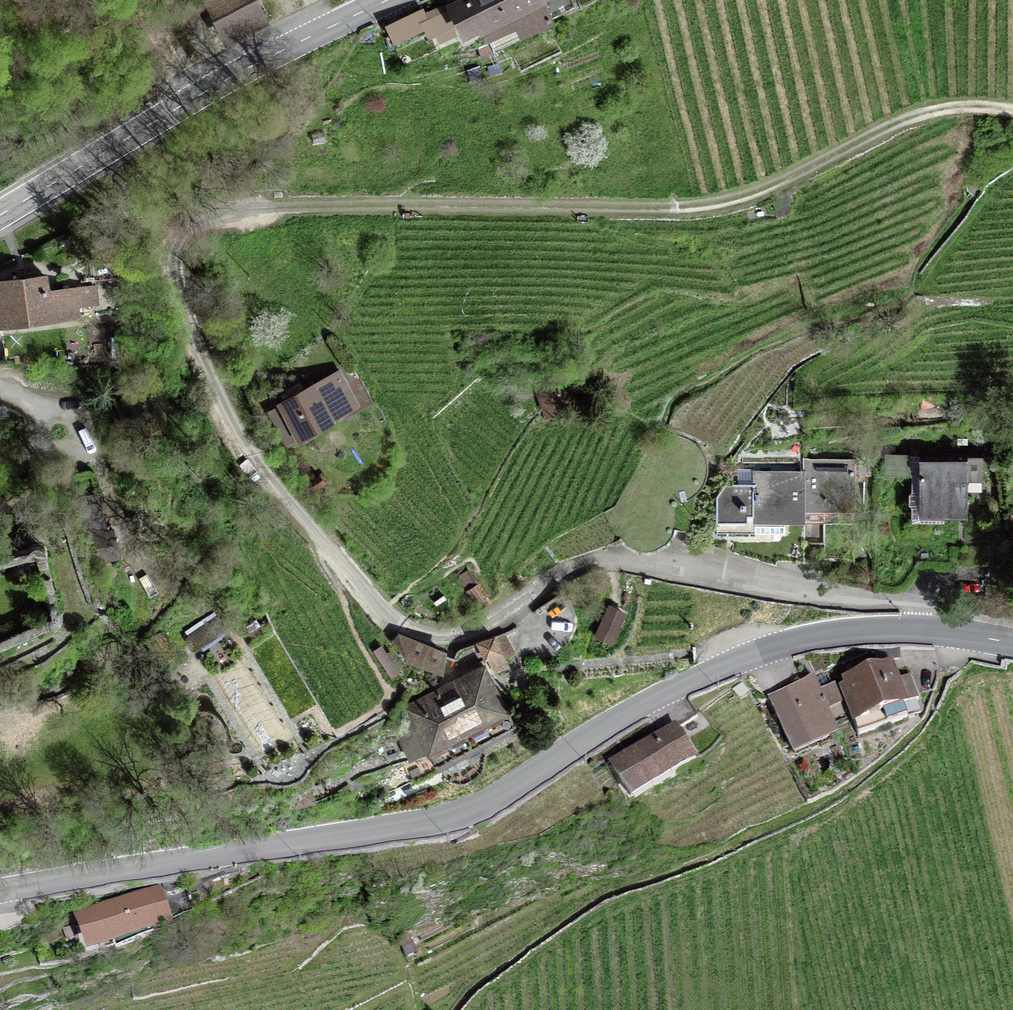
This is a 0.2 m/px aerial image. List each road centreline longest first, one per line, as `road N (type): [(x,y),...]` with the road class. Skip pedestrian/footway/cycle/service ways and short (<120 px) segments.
road 1 (tertiary): [(952,633),(873,631),(750,655),(634,708),(456,818),(0,891)]
road 2 (track): [(1012,113),(929,113),(759,194),(697,209),(254,209),(167,245)]
road 3 (tertiary): [(0,215),(204,93),(385,0)]
road 4 (residential): [(952,633),(908,602),(633,565),(560,580)]

